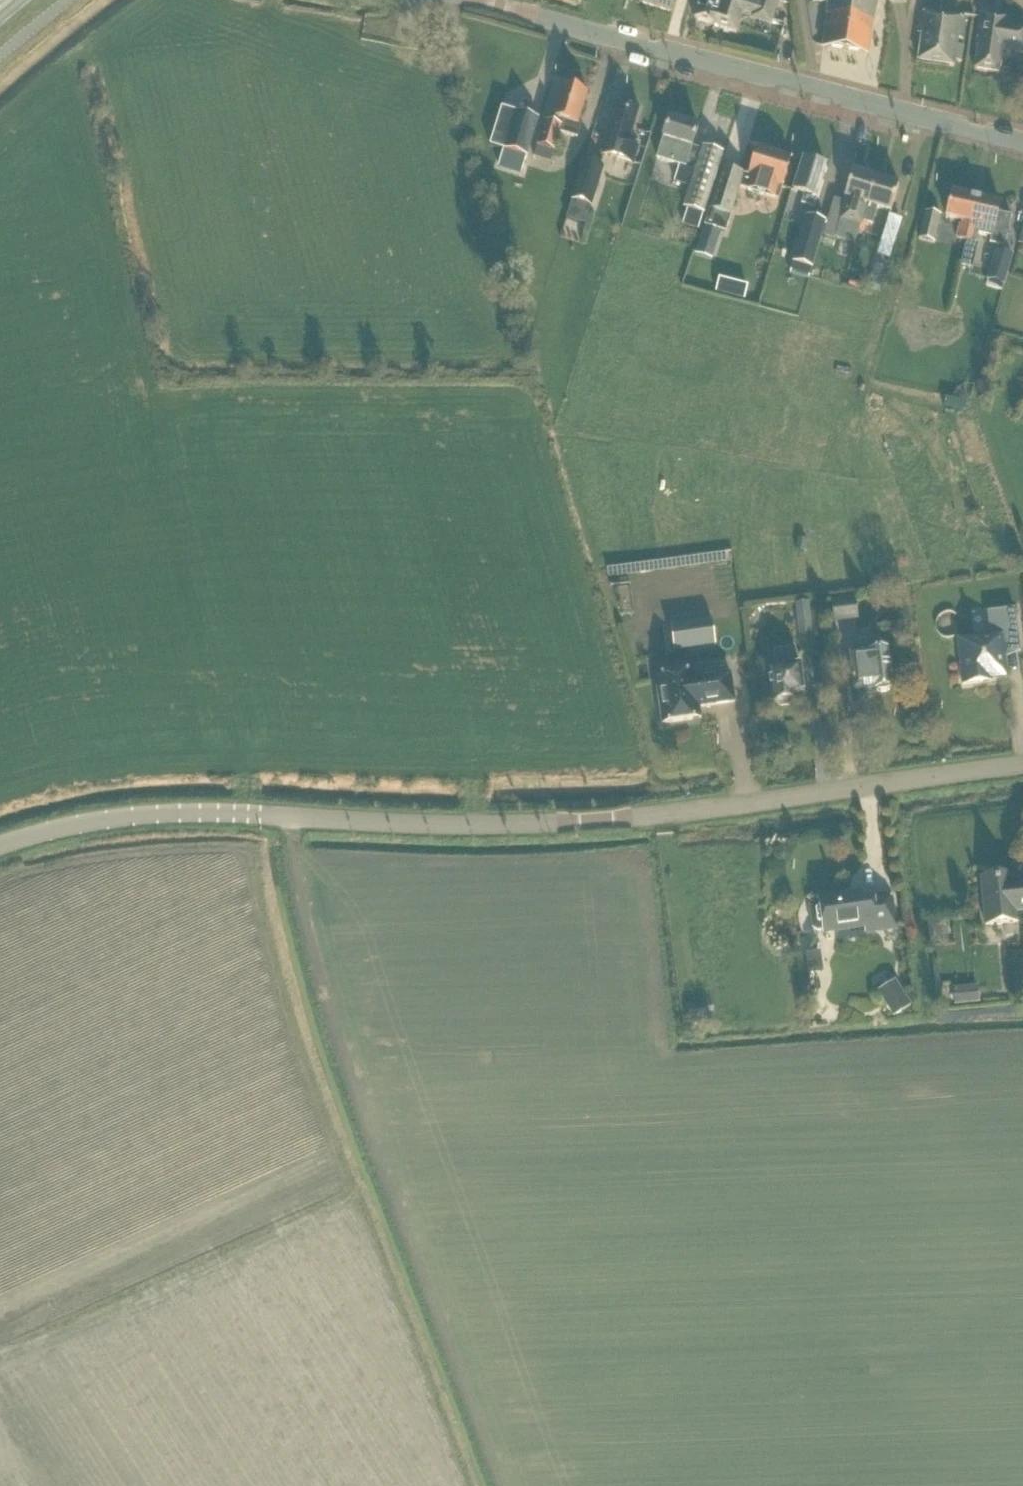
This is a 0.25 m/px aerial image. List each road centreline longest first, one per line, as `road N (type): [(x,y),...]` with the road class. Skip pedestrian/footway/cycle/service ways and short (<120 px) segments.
road 1 (tertiary): [(0,849),(152,817),(578,824),(1022,766)]
road 2 (unclassified): [(1022,144),(469,0)]

